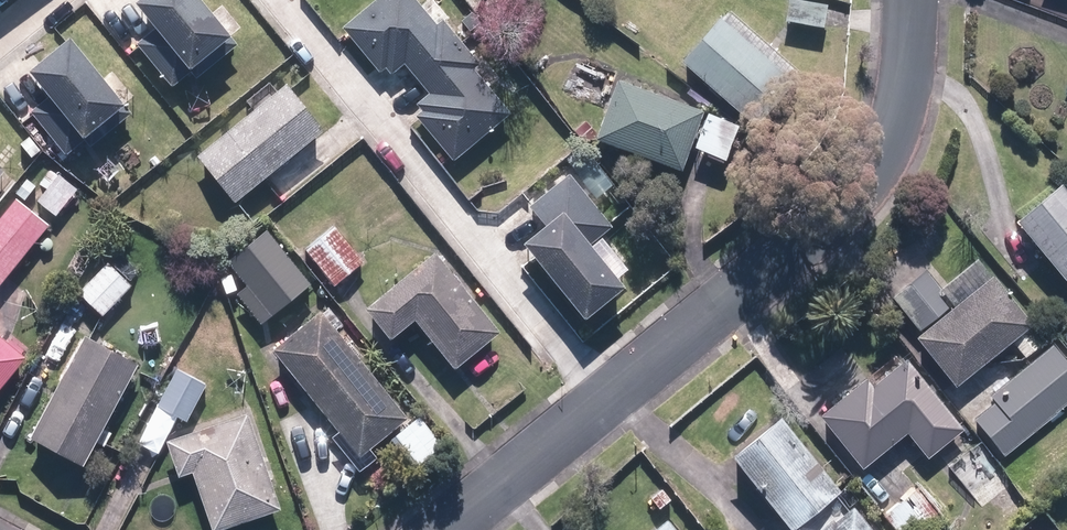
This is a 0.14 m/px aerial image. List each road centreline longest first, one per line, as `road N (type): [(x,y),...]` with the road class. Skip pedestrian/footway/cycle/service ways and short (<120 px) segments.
road 1 (residential): [(605,404),(859,195),(886,157),(906,99),(911,0)]
road 2 (residential): [(605,404),(274,0)]
road 3 (residential): [(453,529),(605,404)]

